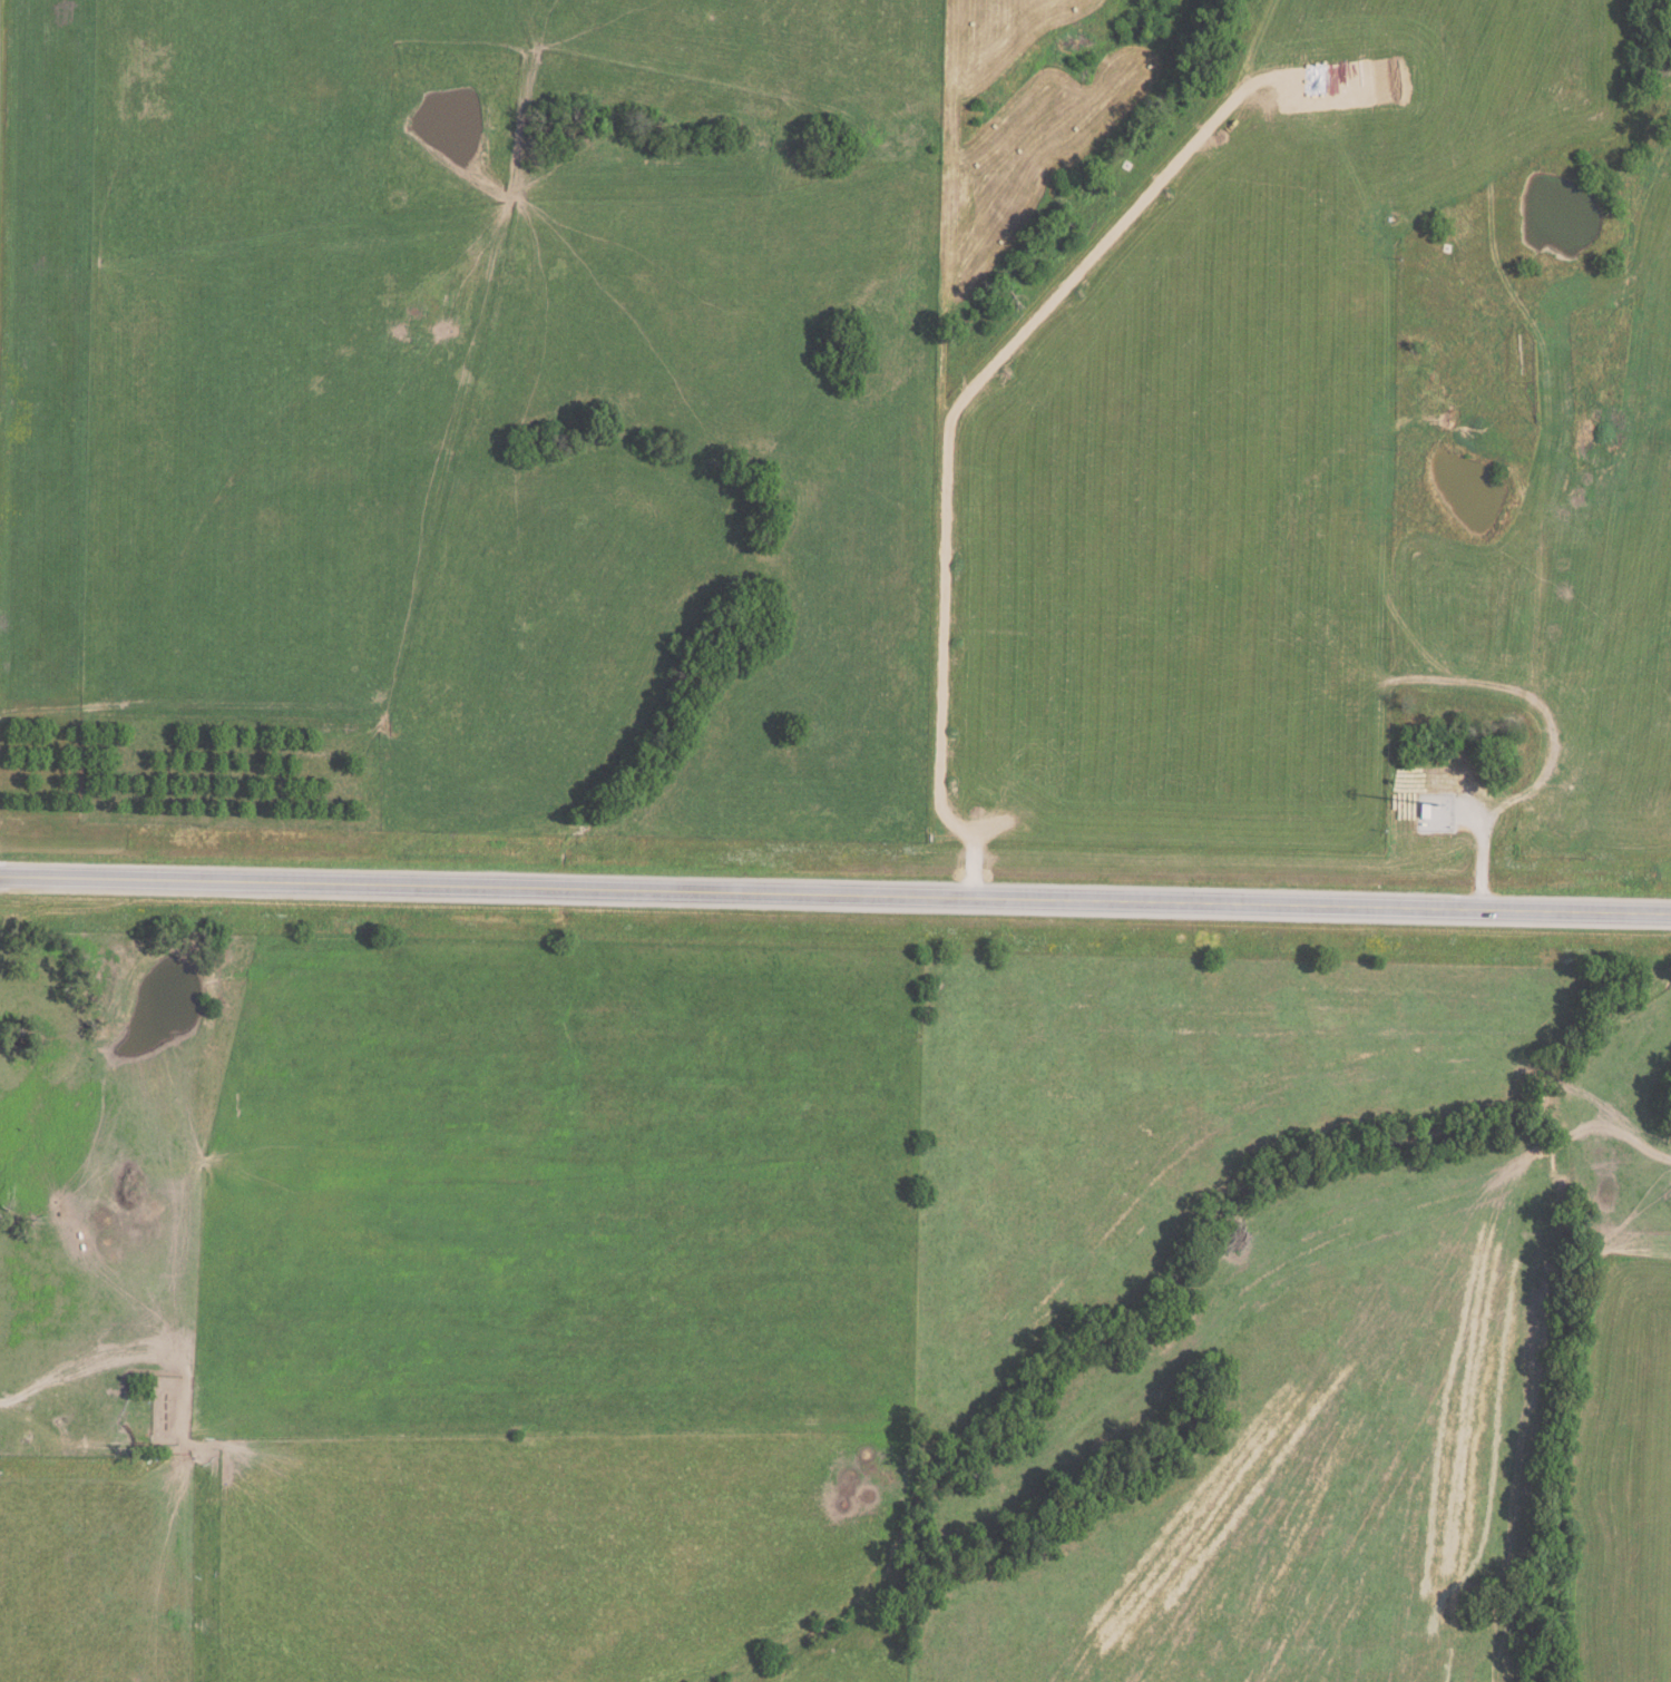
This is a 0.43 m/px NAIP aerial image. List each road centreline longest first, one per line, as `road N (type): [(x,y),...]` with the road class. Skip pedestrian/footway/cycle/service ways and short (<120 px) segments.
road 1 (tertiary): [(0,880),(1670,915)]

